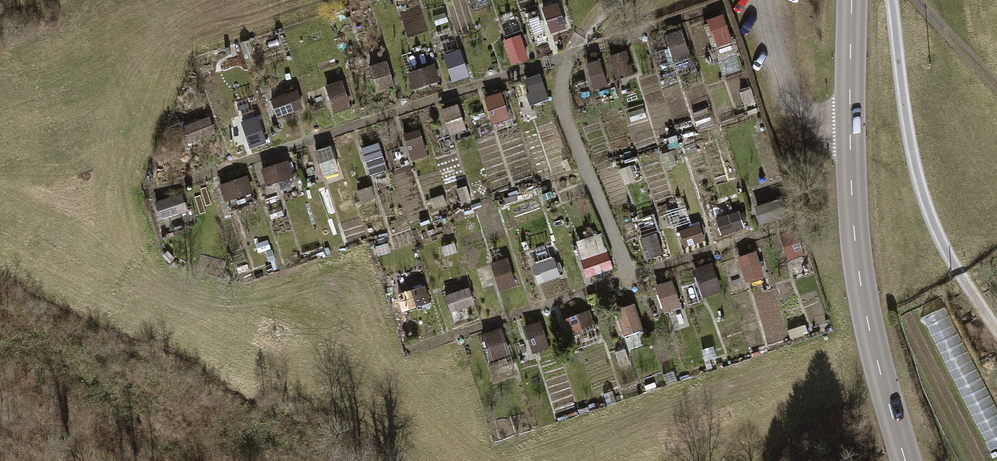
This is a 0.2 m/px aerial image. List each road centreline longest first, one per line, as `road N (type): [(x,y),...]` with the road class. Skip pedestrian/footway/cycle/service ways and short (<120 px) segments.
road 1 (secondary): [(852,0),(853,229),(864,304),(907,460)]
road 2 (track): [(892,0),(923,198),(996,330)]
road 3 (track): [(616,0),(570,55),(561,94),(625,278)]

